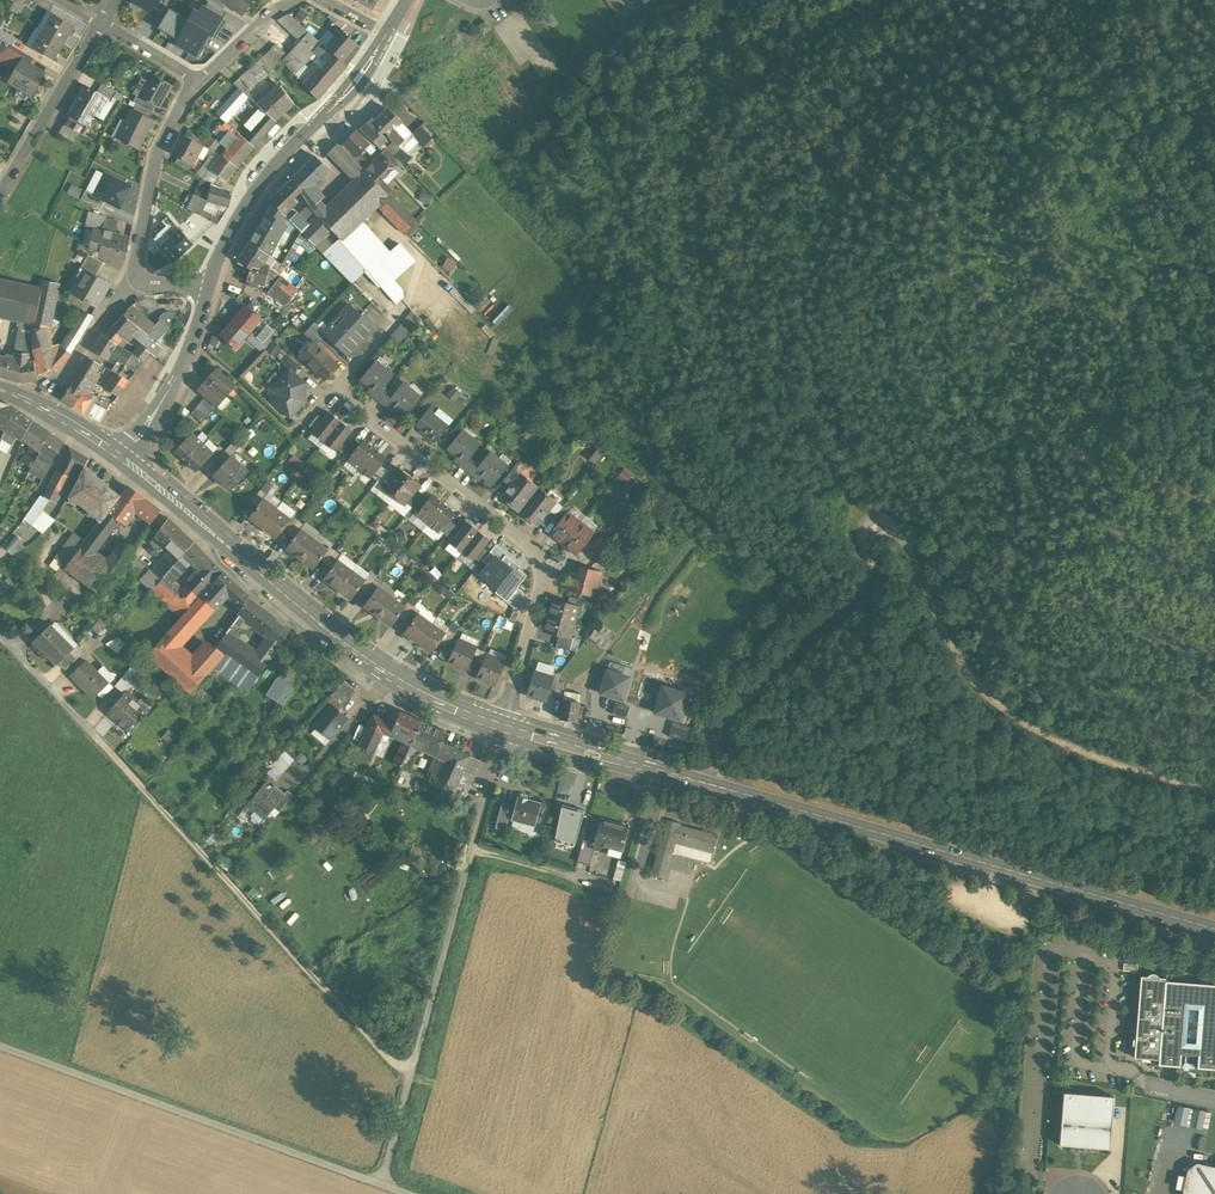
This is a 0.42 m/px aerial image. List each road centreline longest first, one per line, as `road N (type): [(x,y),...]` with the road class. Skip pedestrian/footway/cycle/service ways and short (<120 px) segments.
road 1 (track): [(711,786),(718,735),(730,715),(870,592),(875,561),(865,536),(880,521),(905,538),(964,668),(1015,718),(1063,746),(1214,794)]
road 2 (secondary): [(1214,930),(504,724)]
road 3 (secondary): [(504,724),(415,692),(324,630),(126,460)]
road 4 (residential): [(504,724),(541,574),(536,555),(333,389)]
road 5 (track): [(406,1193),(0,1047)]
road 6 (track): [(474,847),(382,1185)]
road 7 (tertiary): [(207,296),(251,196),(360,76),(387,29)]
road 8 (residential): [(197,80),(155,162),(132,279)]
road 9 (residential): [(101,22),(0,189)]
road 10 (tertiary): [(126,460),(183,368),(207,296)]
road 11 (secondary): [(126,460),(0,389)]
road 12 (residential): [(132,279),(53,393)]
road 13 (track): [(601,881),(474,847)]
road 14 (residential): [(294,0),(197,80)]

